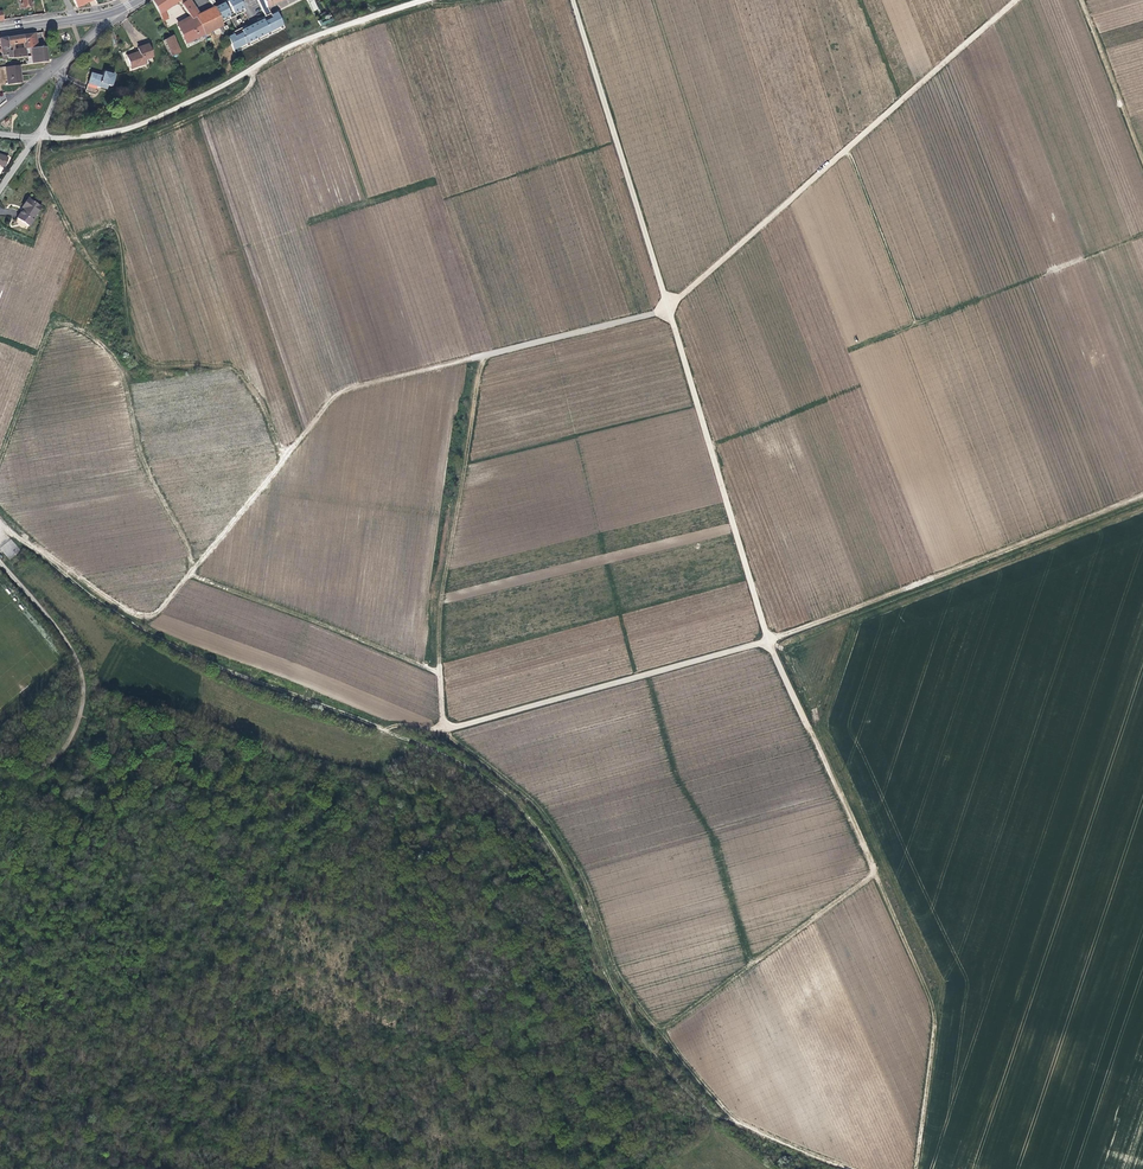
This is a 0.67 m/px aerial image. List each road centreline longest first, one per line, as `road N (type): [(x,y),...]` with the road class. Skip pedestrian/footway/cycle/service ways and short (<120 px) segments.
road 1 (track): [(847,1168),(754,1132),(683,1067),(601,950),(558,859),(509,797),(460,760),(174,646),(118,615),(54,556)]
road 2 (track): [(668,304),(337,392),(154,614),(140,616),(0,520)]
road 3 (unclassified): [(444,728),(766,638),(668,304)]
road 4 (track): [(913,1168),(930,1002),(766,638)]
road 5 (unclassified): [(668,304),(1016,0)]
road 6 (track): [(385,731),(444,728),(439,620),(487,352)]
road 7 (track): [(1142,235),(917,324),(847,148)]
road 8 (track): [(1142,494),(766,638)]
road 9 (unclassified): [(425,0),(289,47),(159,115),(103,132)]
road 10 (unclassified): [(668,304),(570,0)]
road 11 (unclassified): [(0,562),(74,655),(82,697),(72,740),(54,762),(0,780)]
road 12 (track): [(875,871),(657,1030)]
road 13 (track): [(1080,0),(1142,163)]

